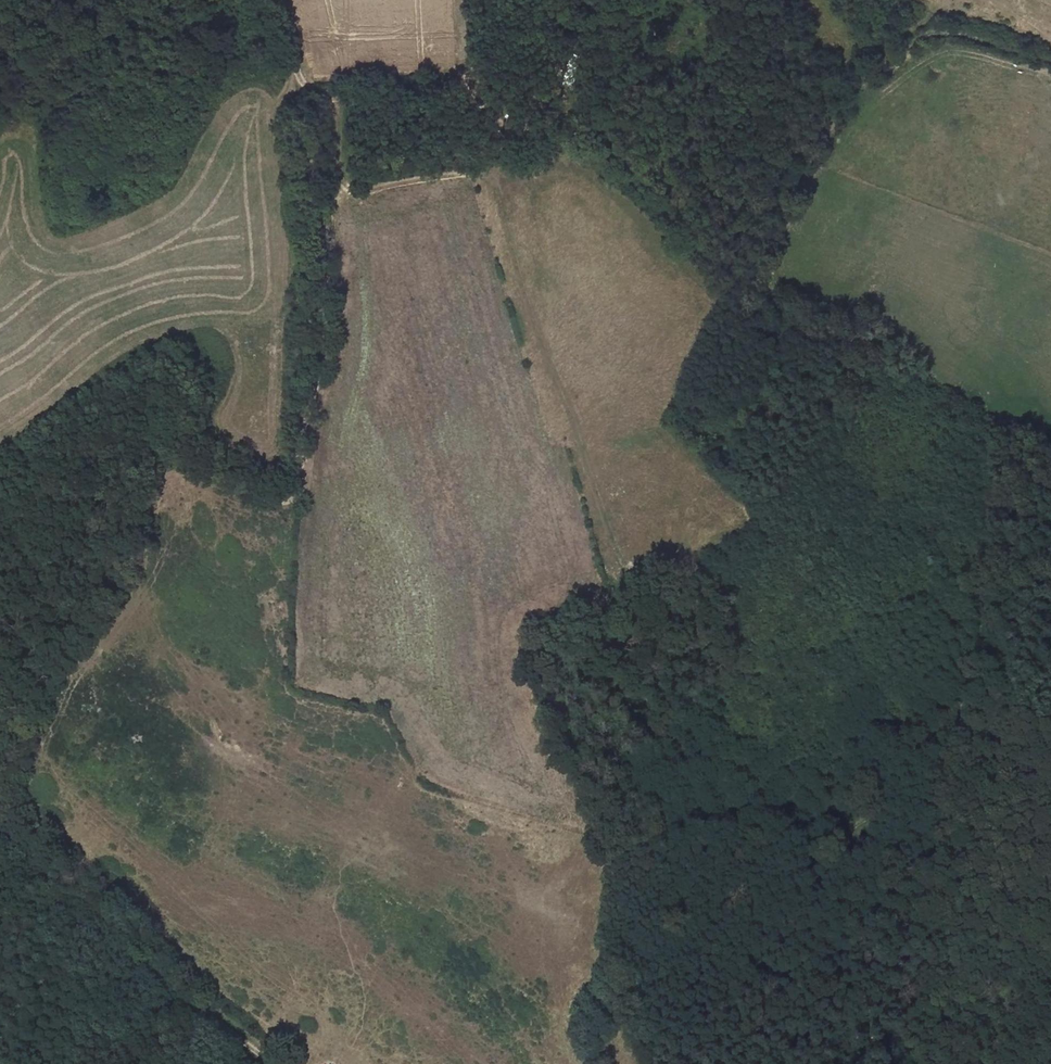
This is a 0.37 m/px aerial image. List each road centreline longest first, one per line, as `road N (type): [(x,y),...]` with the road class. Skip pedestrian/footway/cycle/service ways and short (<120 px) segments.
road 1 (track): [(0,531),(15,529),(126,450),(183,453),(287,504),(306,487),(328,343),(306,116),(282,0)]
road 2 (track): [(880,1063),(833,950),(817,892),(819,857),(872,818),(898,772),(972,695),(990,655),(1002,589),(1035,538),(1050,534)]
road 3 (track): [(0,828),(45,857),(199,1010),(272,1063)]
road 4 (track): [(269,106),(299,79),(319,96),(343,100),(470,80),(463,0)]
road 5 (track): [(1050,58),(969,32),(929,33)]

